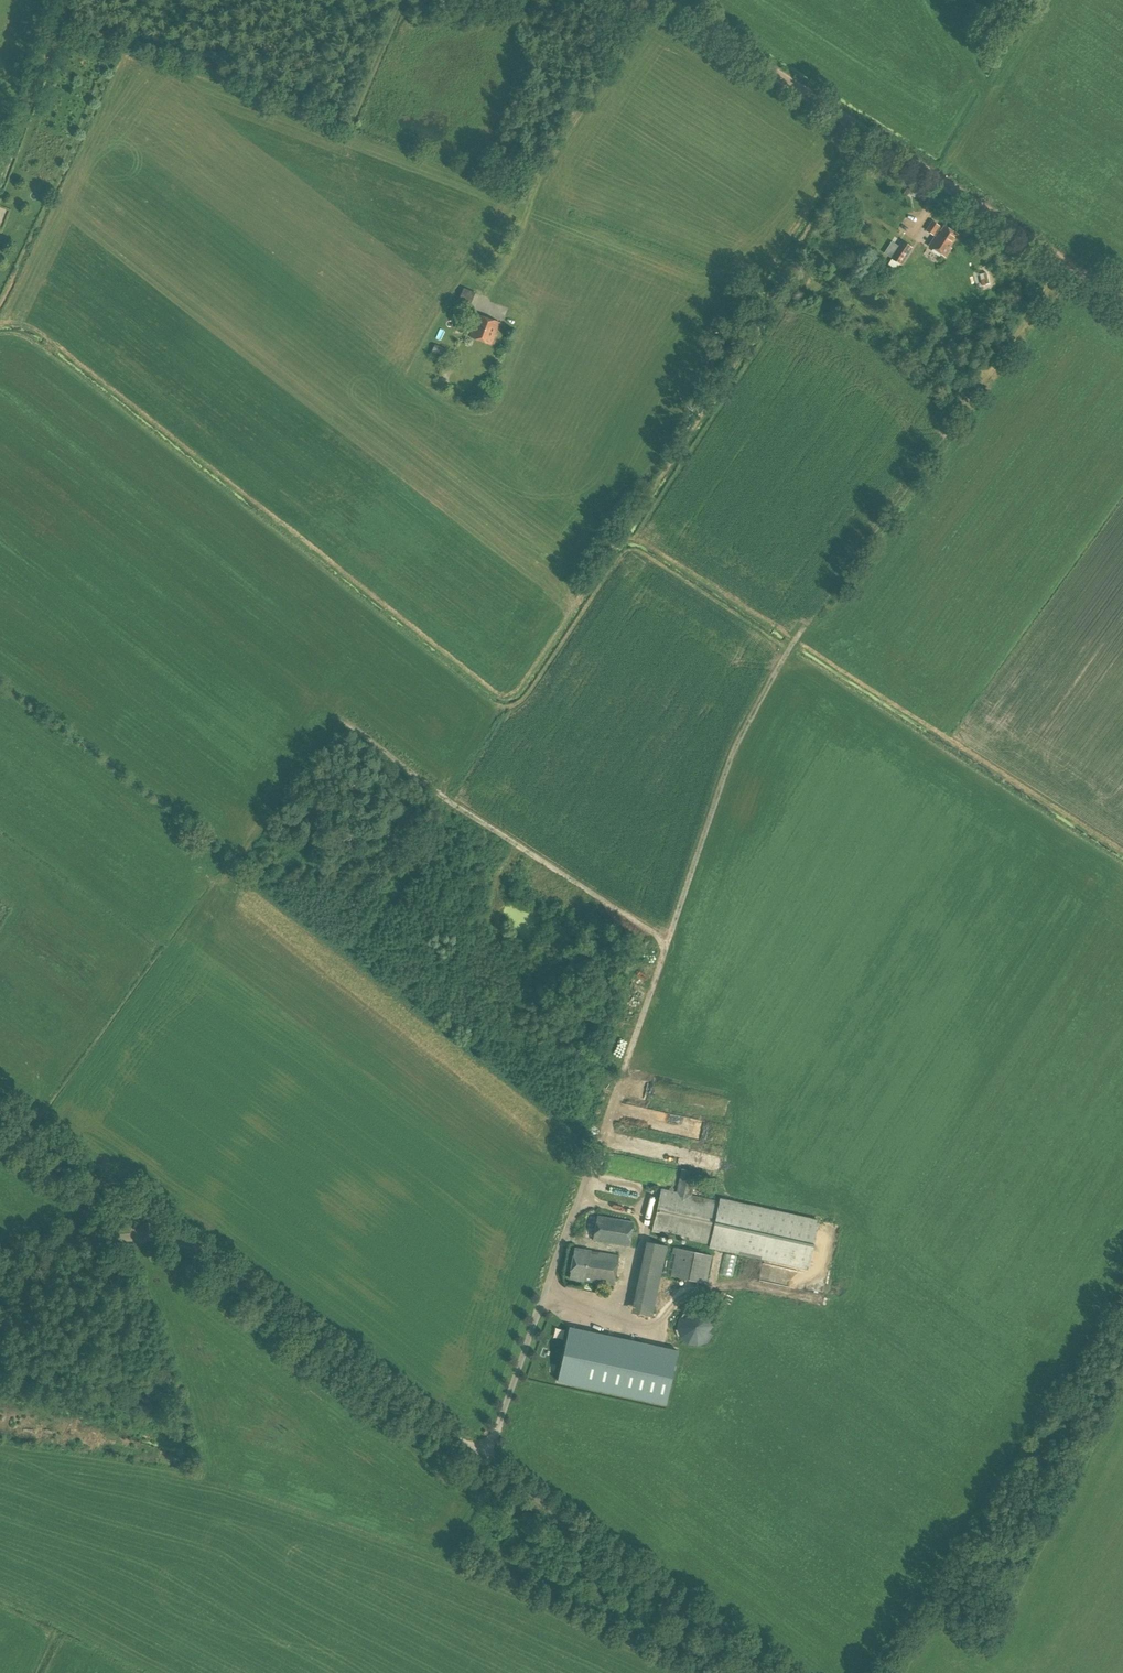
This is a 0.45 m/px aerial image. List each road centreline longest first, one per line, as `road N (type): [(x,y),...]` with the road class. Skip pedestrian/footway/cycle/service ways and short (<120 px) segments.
road 1 (track): [(545,1293),(734,746),(794,638),(1073,265)]
road 2 (unclassified): [(487,1463),(193,1248),(136,1238),(0,1256)]
road 3 (track): [(667,0),(1122,298)]
road 4 (unclassified): [(770,1672),(487,1463)]
road 5 (track): [(658,0),(541,171),(482,303)]
road 6 (unclassified): [(487,1463),(545,1293)]
road 7 (track): [(0,164),(63,0)]

